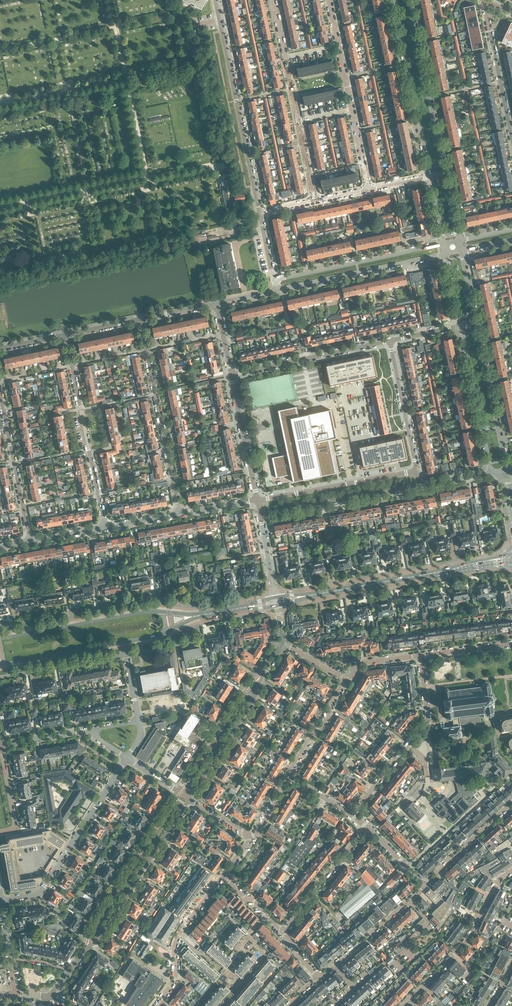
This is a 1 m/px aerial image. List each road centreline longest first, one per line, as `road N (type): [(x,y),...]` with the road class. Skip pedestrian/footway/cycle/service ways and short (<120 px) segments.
road 1 (residential): [(260,213),(216,0)]
road 2 (primary): [(306,596),(511,559)]
road 3 (residential): [(273,0),(314,201)]
road 4 (residential): [(0,901),(41,891),(127,758)]
road 5 (residential): [(181,514),(140,320)]
road 6 (residential): [(106,528),(66,335)]
road 7 (unclassified): [(368,190),(329,0)]
road 8 (residential): [(352,814),(427,719),(421,655)]
road 9 (tertiary): [(394,0),(430,177)]
road 10 (tertiary): [(445,174),(409,0)]
road 11 (residential): [(511,871),(493,885),(466,939),(403,1005)]
road 12 (unclassified): [(444,244),(274,280)]
road 13 (unclassified): [(277,290),(446,254)]
road 14 (tertiary): [(179,793),(98,916),(104,931)]
road 15 (unclassified): [(231,375),(390,341)]
road 16 (unclassified): [(258,500),(417,471)]
road 17 (unclassified): [(261,514),(419,485)]
road 18 (primary): [(157,612),(0,639)]
road 19 (tertiary): [(104,931),(191,801)]
road 20 (tertiary): [(505,475),(476,322)]
road 21 (tertiary): [(461,325),(491,471)]
road 22 (residential): [(158,1005),(174,979),(178,933),(221,876)]
road 23 (residential): [(31,541),(0,397)]
road 24 (residential): [(511,137),(485,1)]
road 25 (residential): [(319,976),(423,887)]
road 26 (residential): [(280,931),(368,827)]
road 27 (unclassified): [(417,471),(390,341)]
road 28 (tertiary): [(254,698),(245,693),(179,793)]
road 29 (unclassified): [(258,500),(231,375)]
road 30 (primary): [(0,666),(124,643)]
road 31 (tertiary): [(191,801),(254,698)]
road 32 (residential): [(423,887),(511,806)]

